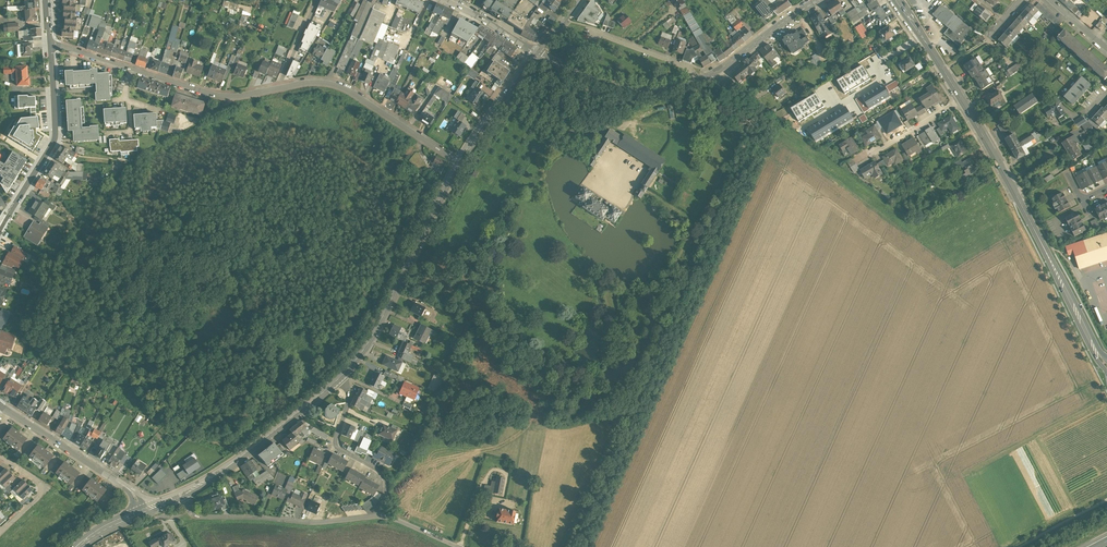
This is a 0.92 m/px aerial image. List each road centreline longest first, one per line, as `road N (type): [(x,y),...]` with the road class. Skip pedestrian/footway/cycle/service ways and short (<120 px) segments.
road 1 (residential): [(177,497),(201,517),(381,517),(386,481),(334,446),(348,398),(341,376)]
road 2 (residential): [(1106,396),(807,544)]
road 3 (secondary): [(1106,365),(963,101)]
road 4 (secondary): [(459,161),(386,310),(341,376)]
road 5 (residential): [(48,42),(205,94),(282,89)]
road 6 (residential): [(807,544),(719,368),(741,357)]
road 7 (secondary): [(341,376),(222,472),(177,497)]
road 8 (tertiary): [(48,42),(54,140),(0,230)]
road 9 (residential): [(282,89),(338,86),(459,161)]
road 10 (tertiary): [(0,405),(121,484),(146,510)]
road 11 (secondary): [(701,79),(637,90),(601,83),(538,52)]
road 12 (residential): [(944,258),(1012,393)]
road 13 (secondary): [(818,0),(701,79)]
road 14 (secondary): [(538,52),(459,161)]
road 15 (residential): [(0,535),(45,493),(39,479),(0,457)]
road 16 (residential): [(701,79),(694,69),(592,30)]

